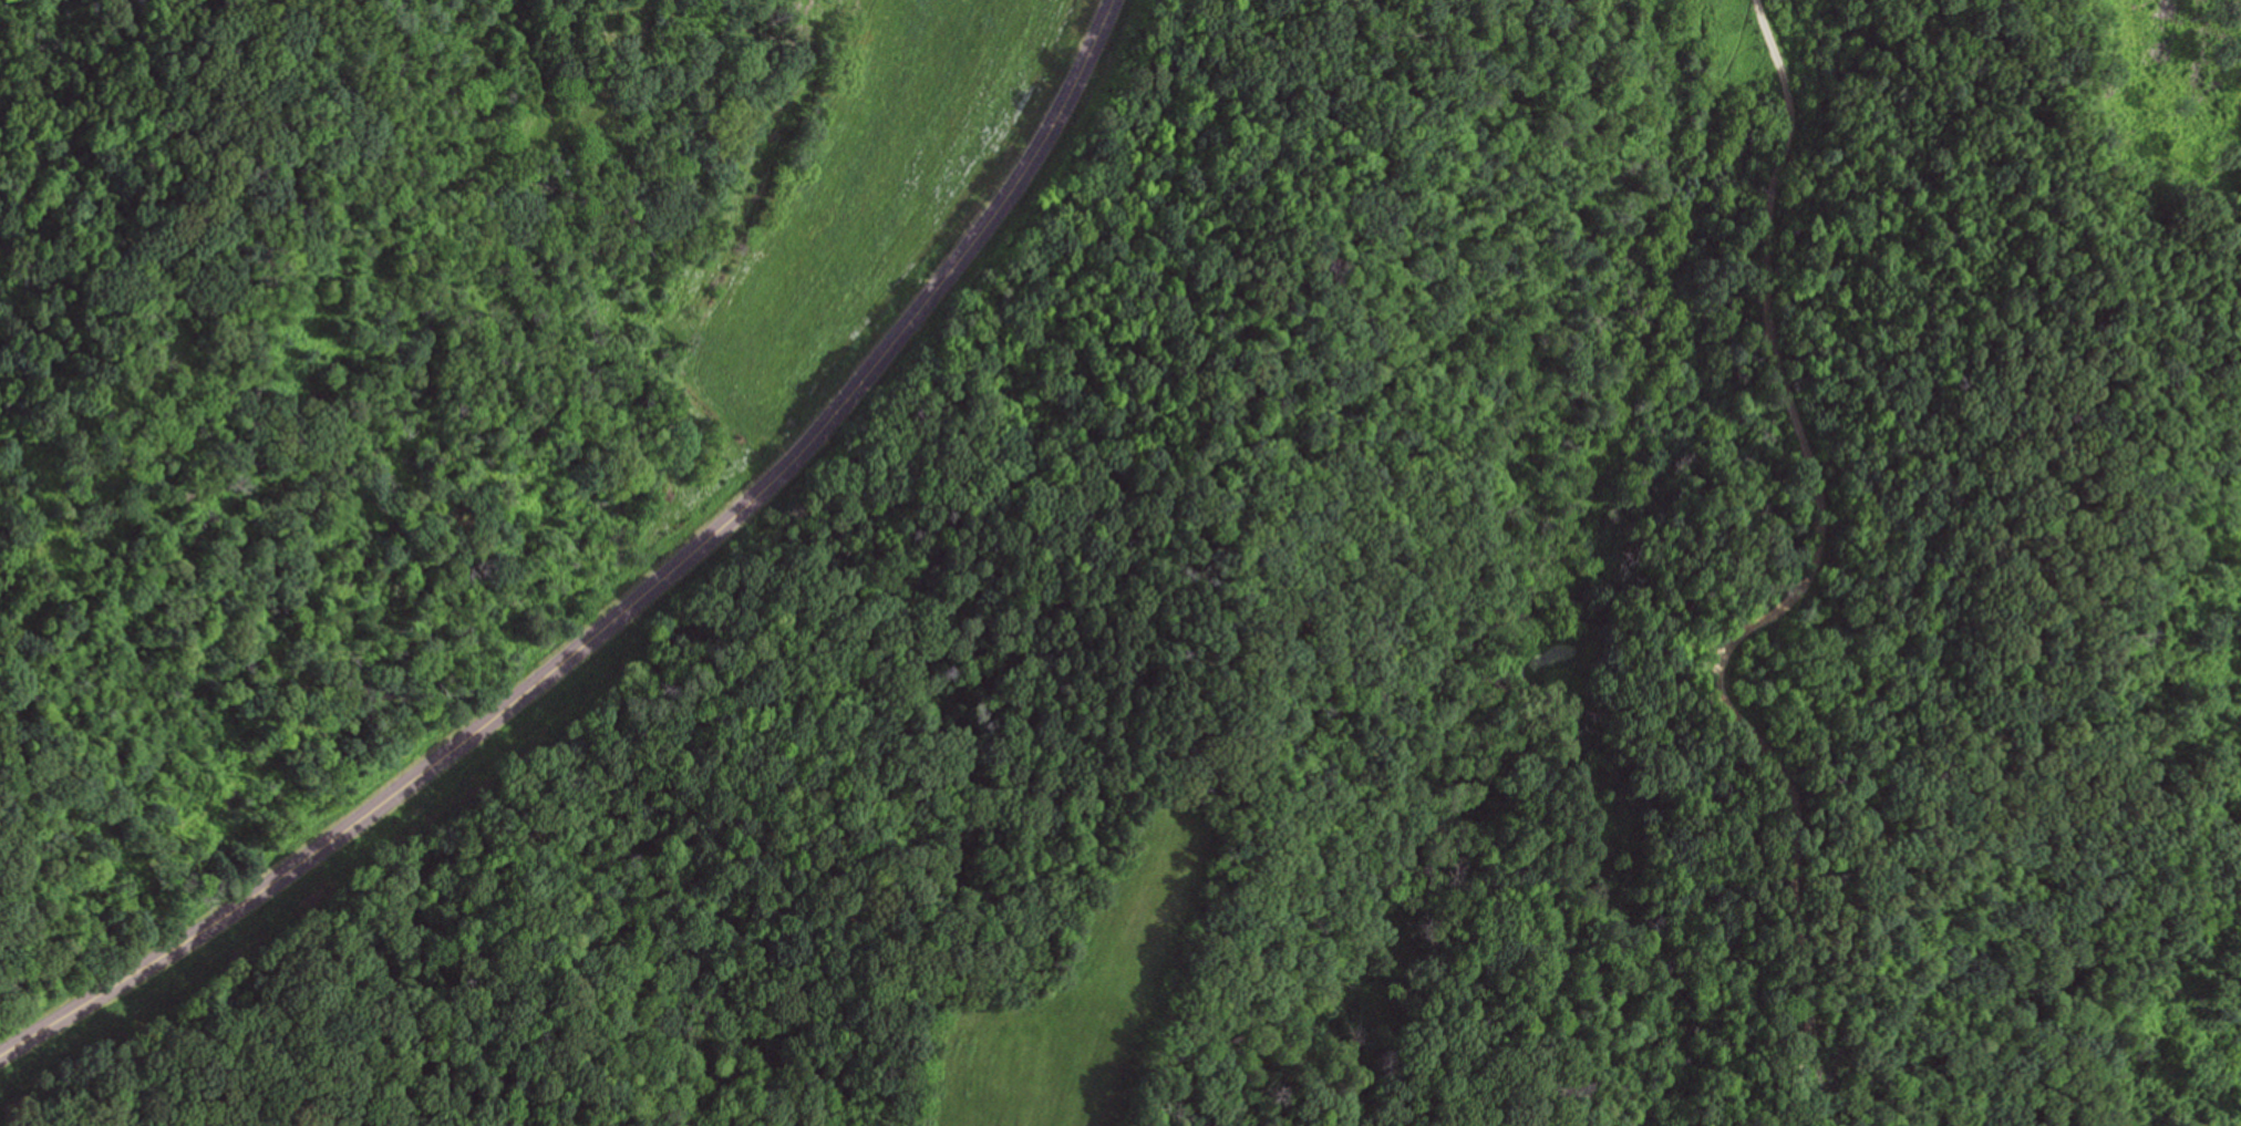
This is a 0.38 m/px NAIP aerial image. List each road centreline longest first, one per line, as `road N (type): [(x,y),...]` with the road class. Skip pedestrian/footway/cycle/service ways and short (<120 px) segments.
road 1 (secondary): [(1108,0),(1051,137),(970,244),(845,392),(672,560),(287,871),(0,1056)]

